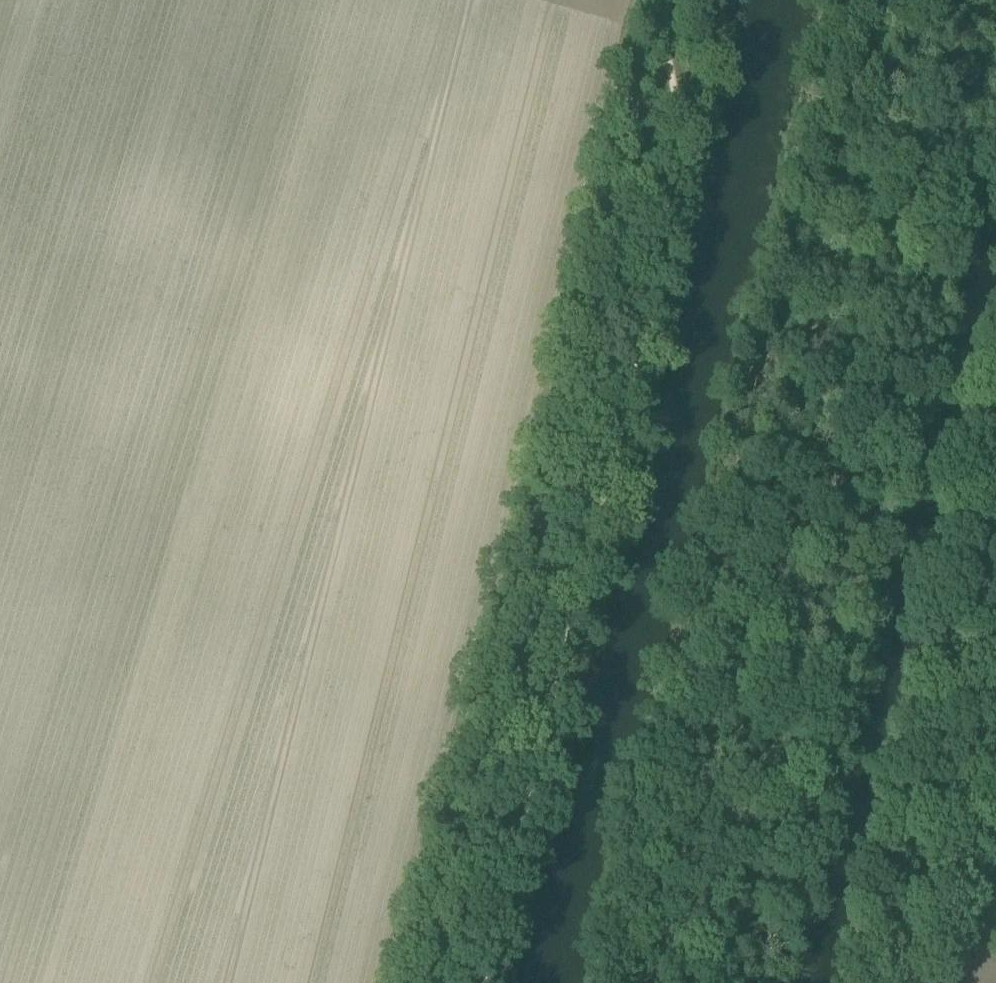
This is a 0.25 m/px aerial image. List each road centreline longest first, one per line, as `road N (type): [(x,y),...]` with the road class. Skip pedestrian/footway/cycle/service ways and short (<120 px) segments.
road 1 (track): [(945,982),(995,770)]

